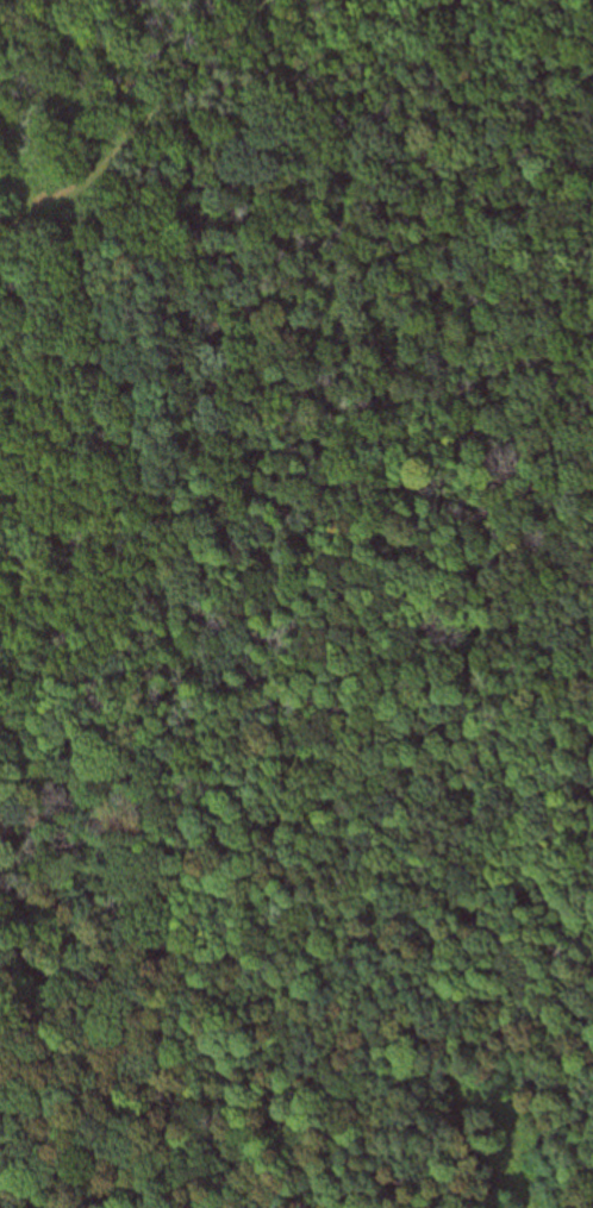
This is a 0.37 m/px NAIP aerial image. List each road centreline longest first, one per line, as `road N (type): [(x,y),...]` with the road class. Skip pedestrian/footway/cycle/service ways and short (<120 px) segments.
road 1 (track): [(495,1187),(304,769),(250,711),(183,661),(156,594),(139,440),(71,245),(43,208)]
road 2 (track): [(0,675),(592,665)]
road 3 (track): [(43,208),(176,96),(260,0)]

